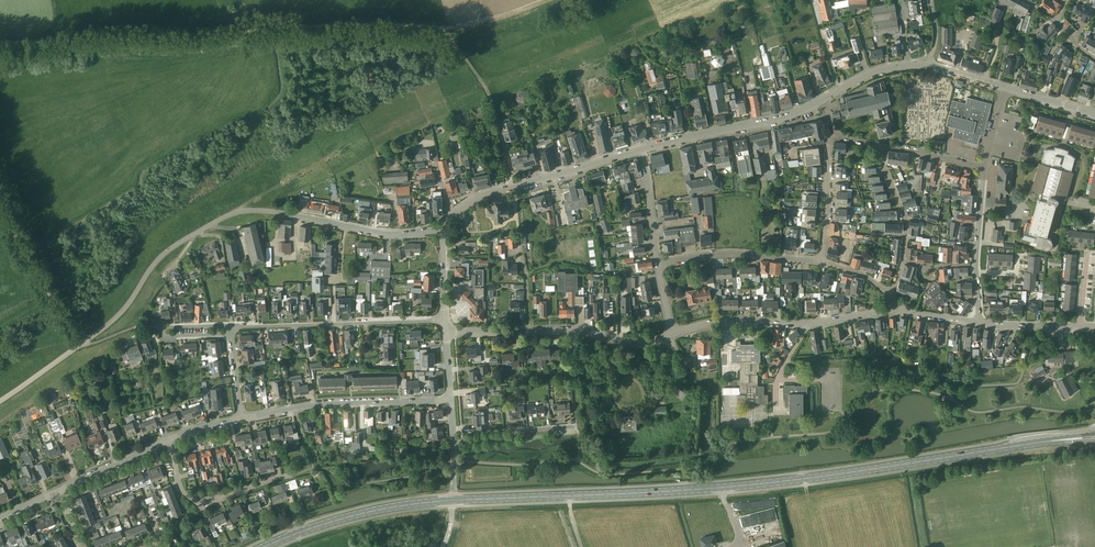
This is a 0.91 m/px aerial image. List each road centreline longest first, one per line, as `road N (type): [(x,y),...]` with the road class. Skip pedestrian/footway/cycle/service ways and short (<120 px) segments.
road 1 (primary): [(453,502),(781,482),(1057,440)]
road 2 (track): [(488,18),(445,29),(259,29),(195,43),(0,44)]
road 3 (unclassified): [(80,345),(122,314),(178,244),(235,213),(279,213)]
road 4 (unclassified): [(242,418),(324,404),(451,400)]
road 5 (residential): [(235,329),(444,319)]
road 6 (tertiary): [(451,216),(488,192),(640,150)]
road 7 (primary): [(267,546),(364,514),(453,502)]
road 8 (tertiary): [(640,150),(777,119),(822,100)]
road 9 (track): [(516,185),(486,88),(445,29)]
road 10 (residential): [(293,475),(200,505),(183,492),(168,440)]
road 11 (residential): [(279,213),(381,233),(444,230)]
road 12 (residential): [(821,262),(724,253),(657,262)]
road 13 (track): [(80,345),(0,210)]
road 14 (residential): [(673,334),(637,343),(575,330),(529,331)]
road 15 (residential): [(805,323),(722,322),(673,334)]
road 16 (residential): [(821,262),(833,134)]
road 17 (residential): [(453,440),(576,427)]
road 18 (unclassified): [(57,492),(168,440)]
road 19 (residential): [(877,145),(906,220),(902,261)]

